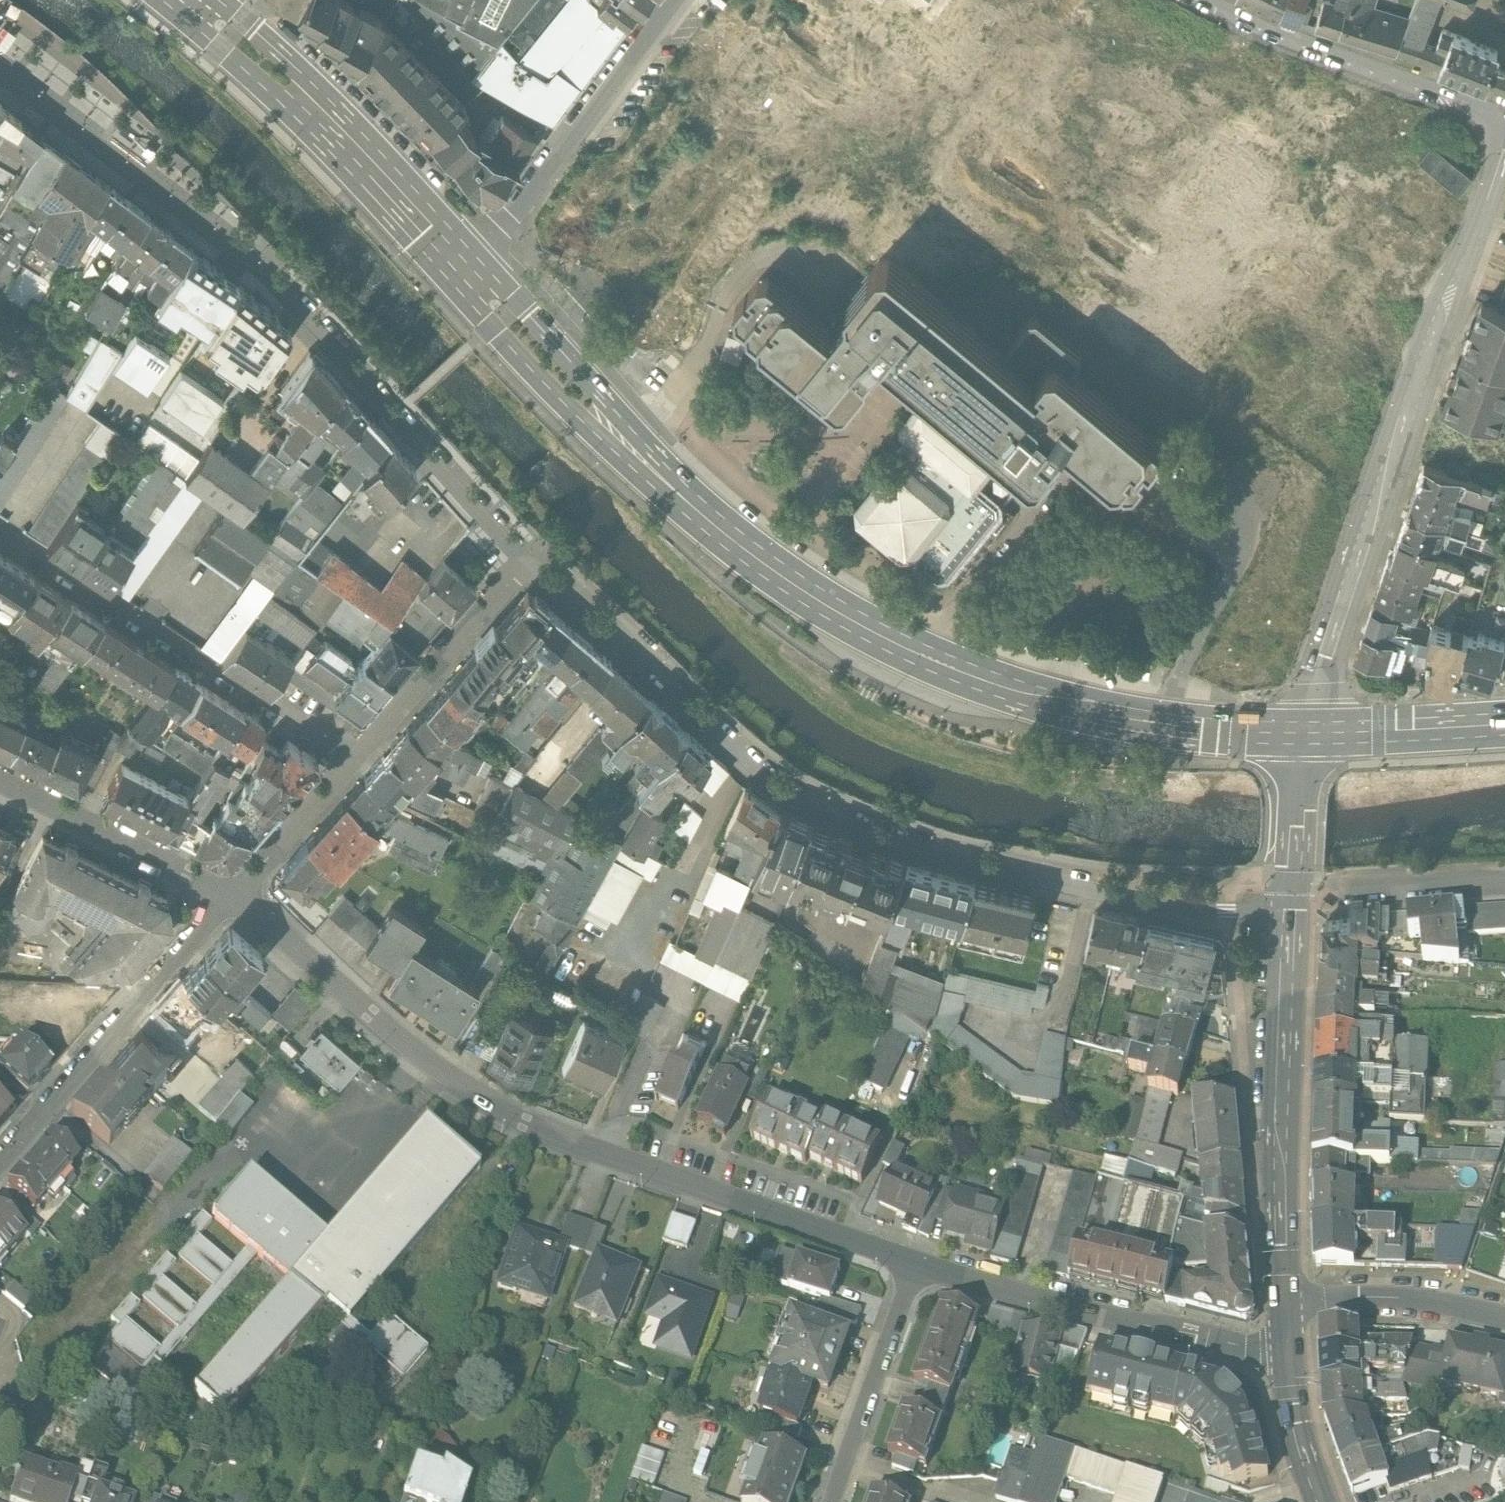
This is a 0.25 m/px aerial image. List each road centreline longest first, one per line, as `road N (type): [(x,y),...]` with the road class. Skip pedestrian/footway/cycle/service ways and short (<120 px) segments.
road 1 (residential): [(1292,902),(1194,908),(1092,892),(877,840),(771,788),(525,560)]
road 2 (residential): [(919,1262),(550,1135),(446,1077),(231,900)]
road 3 (residential): [(525,560),(296,297),(0,60)]
road 4 (primary): [(602,421),(719,528),(819,601),(913,653),(1052,703),(1149,722)]
road 5 (residential): [(1504,131),(1310,735)]
road 6 (residential): [(351,759),(0,532)]
road 7 (secondary): [(1292,902),(1288,1295)]
road 8 (residential): [(1292,1357),(1048,1301),(919,1262)]
road 9 (residential): [(231,900),(0,1159)]
road 10 (residential): [(464,273),(673,0)]
road 11 (residential): [(1504,118),(1225,0)]
road 12 (residential): [(525,560),(351,759)]
road 13 (residential): [(0,781),(231,900)]
road 14 (residential): [(919,1262),(834,1501)]
road 15 (primary): [(302,101),(464,273)]
road 16 (residential): [(1504,1311),(1458,1298),(1288,1295)]
road 17 (primary): [(602,421),(596,389),(525,312),(498,283),(464,273)]
road 18 (primary): [(464,273),(485,320),(571,408),(602,421)]
road 19 (primary): [(1310,735),(1504,729)]
road 20 (residential): [(1149,722),(1242,560)]
road 21 (residential): [(351,759),(231,900)]
road 22 (primary): [(159,1),(272,95),(302,101)]
road 23 (secondary): [(1310,735),(1292,902)]
road 24 (residential): [(1339,895),(1504,886)]
road 25 (primary): [(1149,722),(1310,735)]
road 26 (secondary): [(1292,1357),(1301,1422),(1328,1501)]
road 27 (primary): [(302,101),(292,72),(200,0)]

